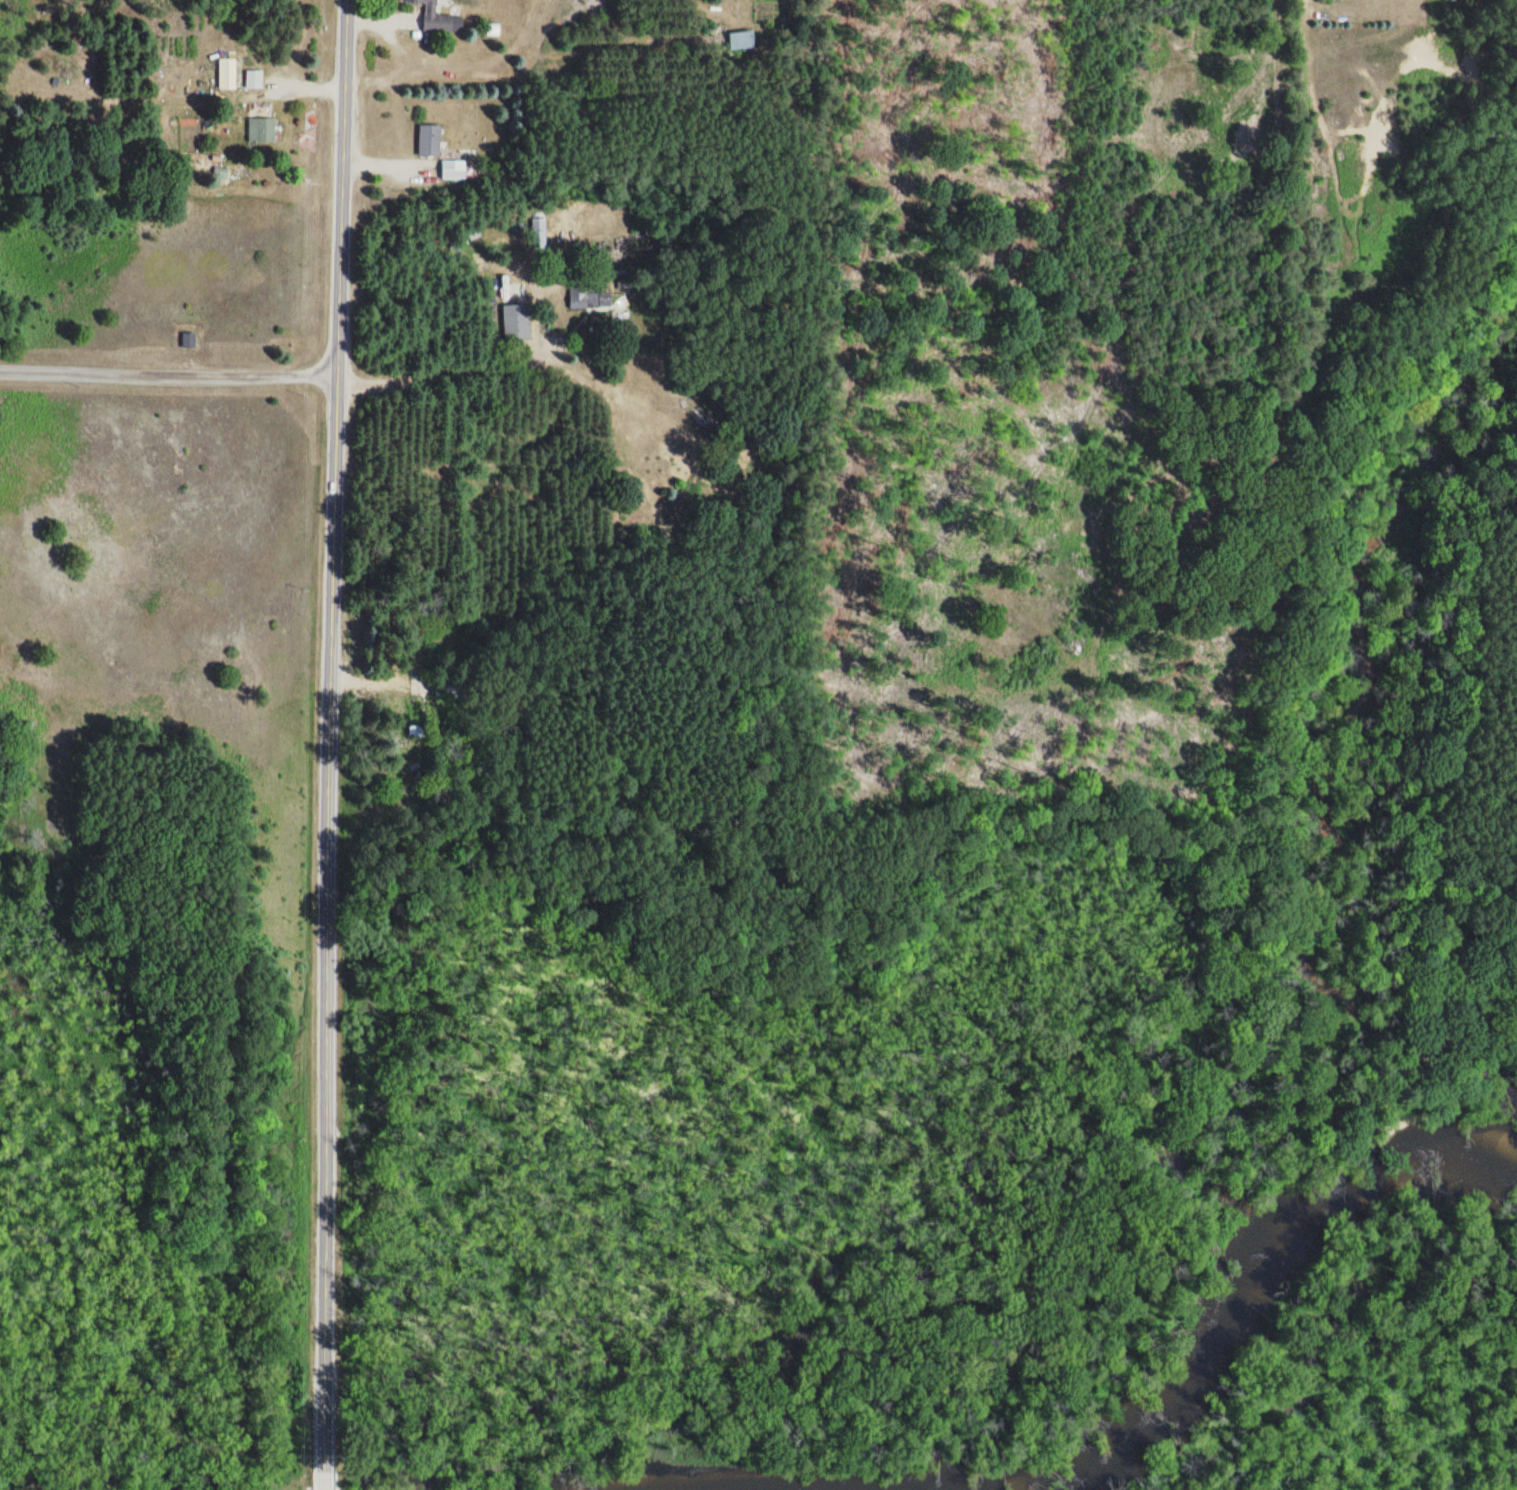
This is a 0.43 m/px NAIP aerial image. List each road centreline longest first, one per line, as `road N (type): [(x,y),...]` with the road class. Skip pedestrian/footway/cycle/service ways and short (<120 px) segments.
road 1 (residential): [(322,1486),(344,0)]

